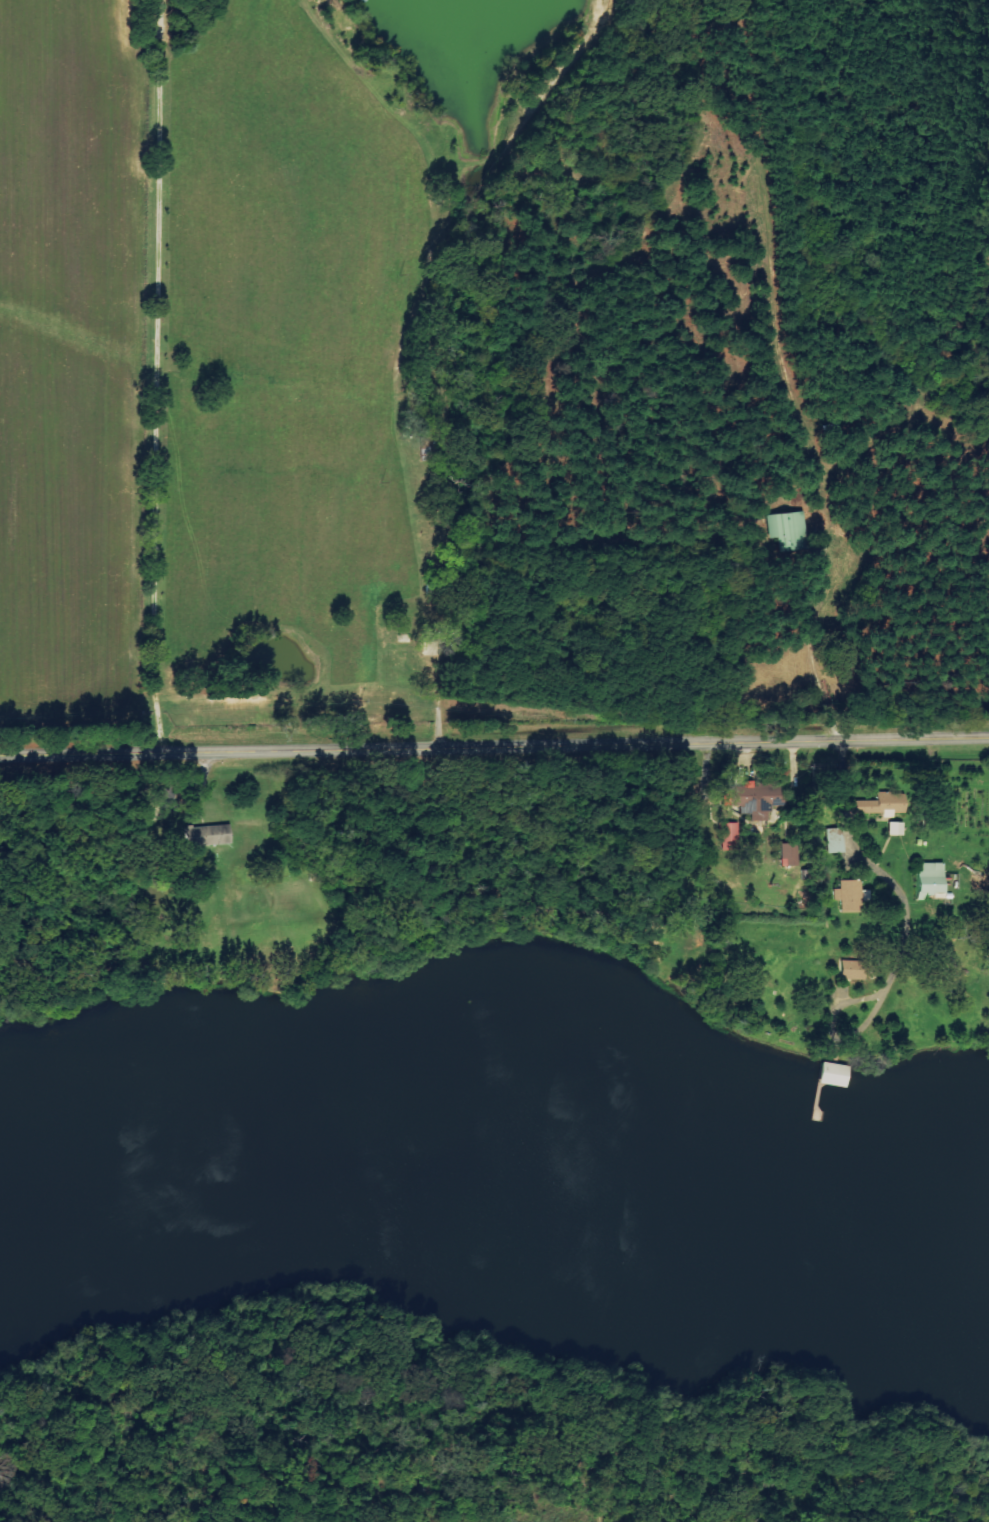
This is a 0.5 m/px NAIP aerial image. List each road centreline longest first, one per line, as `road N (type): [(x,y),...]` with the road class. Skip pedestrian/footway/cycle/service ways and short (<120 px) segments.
road 1 (tertiary): [(0,756),(988,740)]

